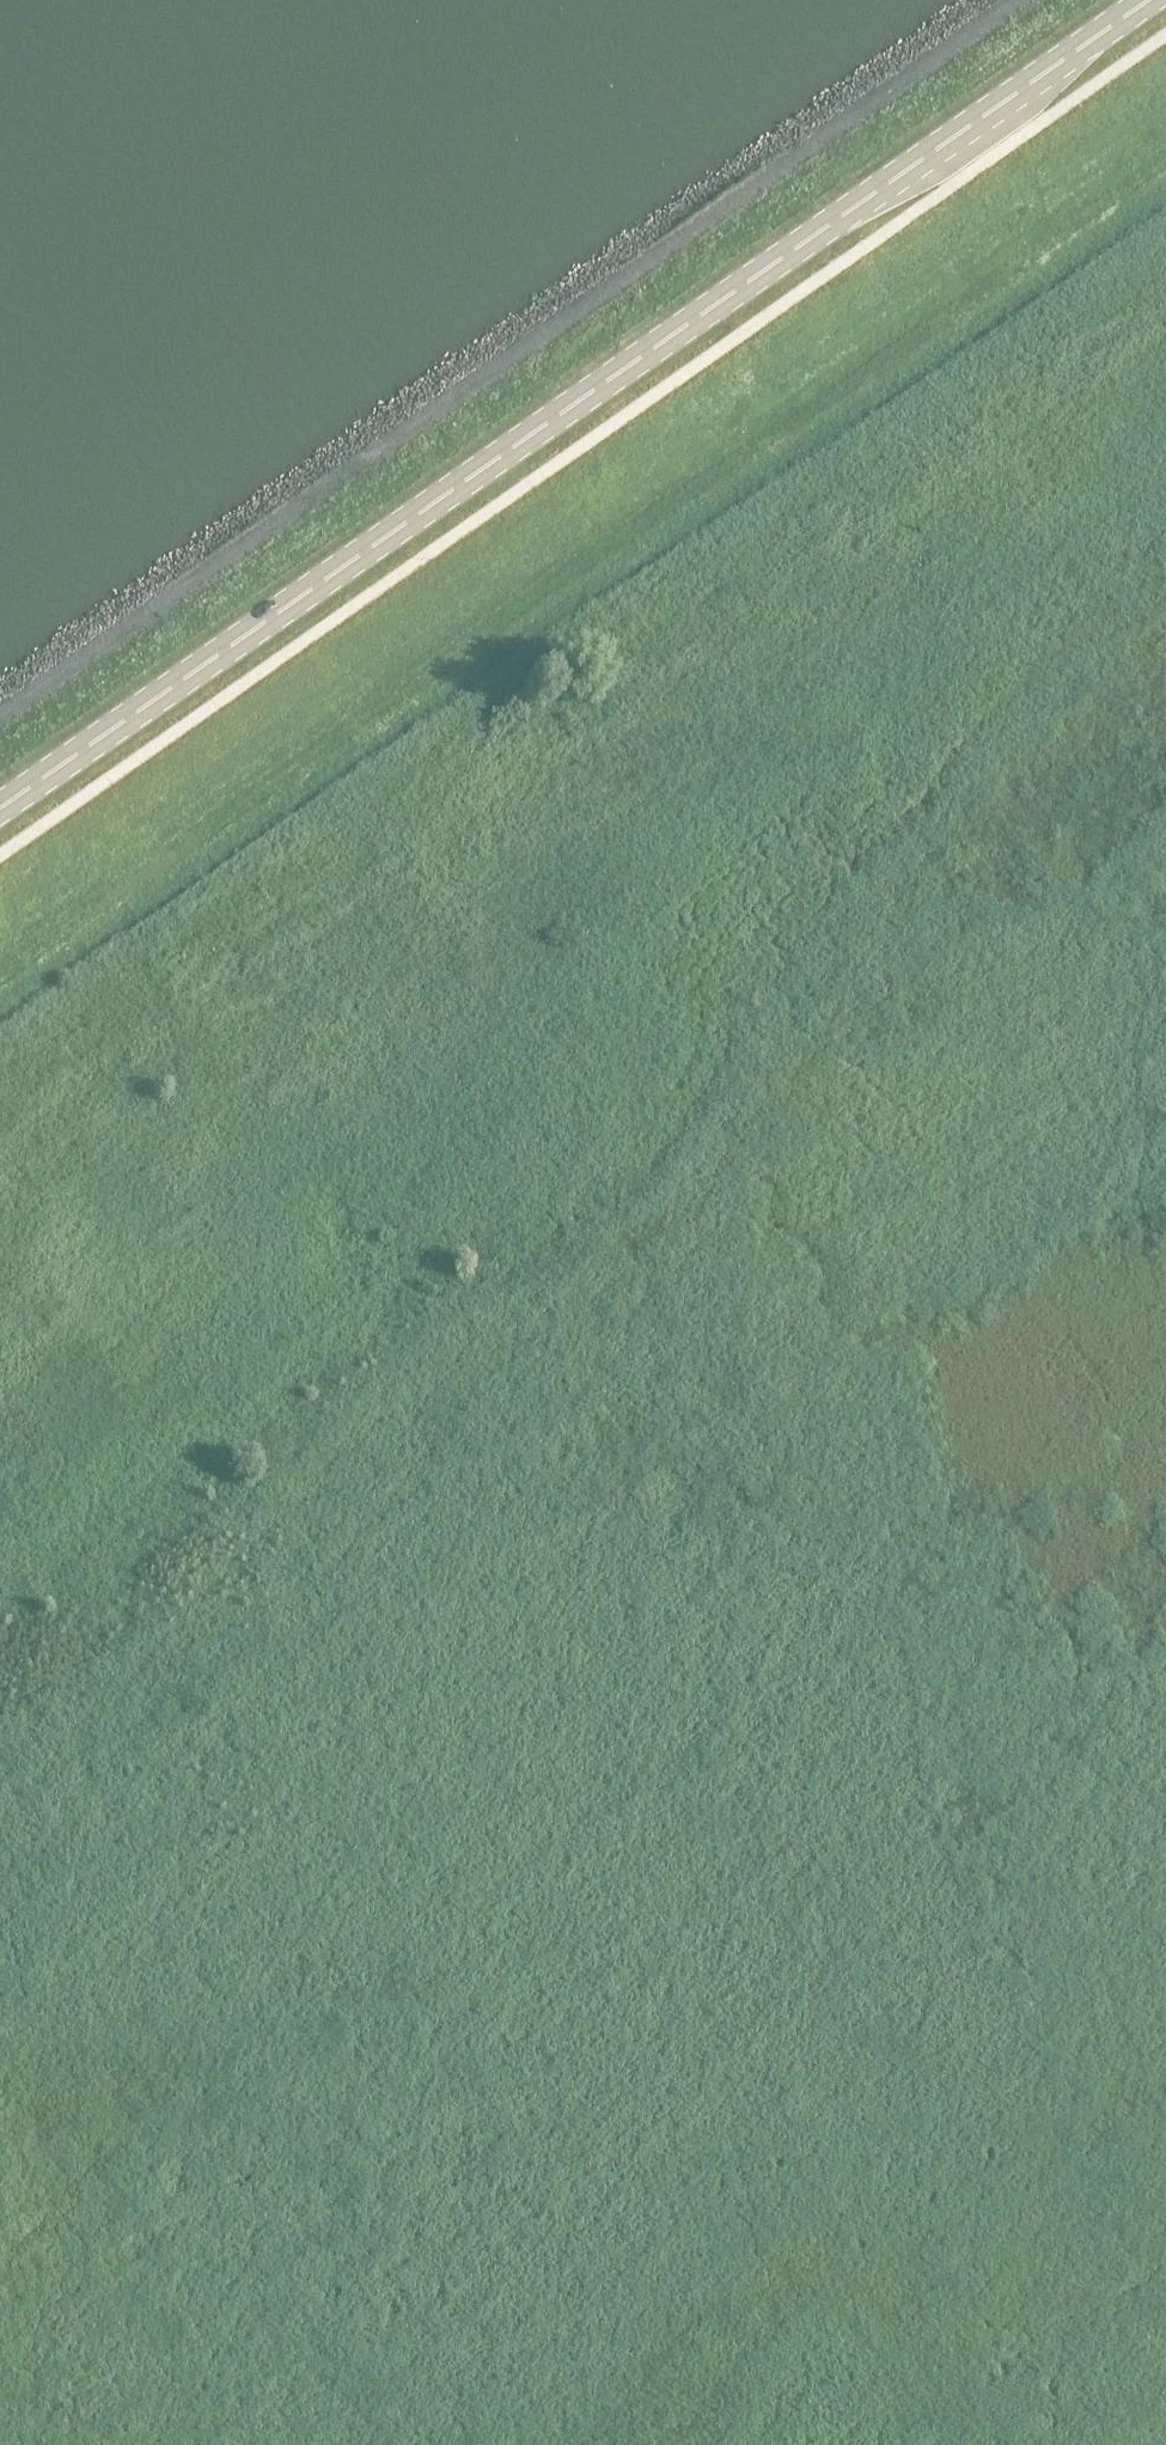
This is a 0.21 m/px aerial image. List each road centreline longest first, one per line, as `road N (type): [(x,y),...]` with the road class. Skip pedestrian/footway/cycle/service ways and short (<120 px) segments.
road 1 (secondary): [(0,807),(1148,0)]

